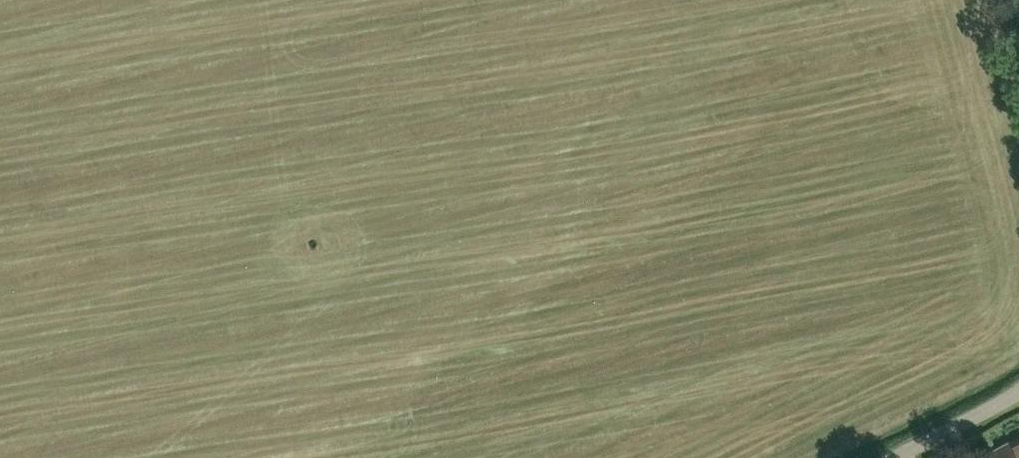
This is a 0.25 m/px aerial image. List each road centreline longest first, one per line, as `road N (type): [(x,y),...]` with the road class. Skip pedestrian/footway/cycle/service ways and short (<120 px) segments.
road 1 (unclassified): [(894,457),(1018,391)]

